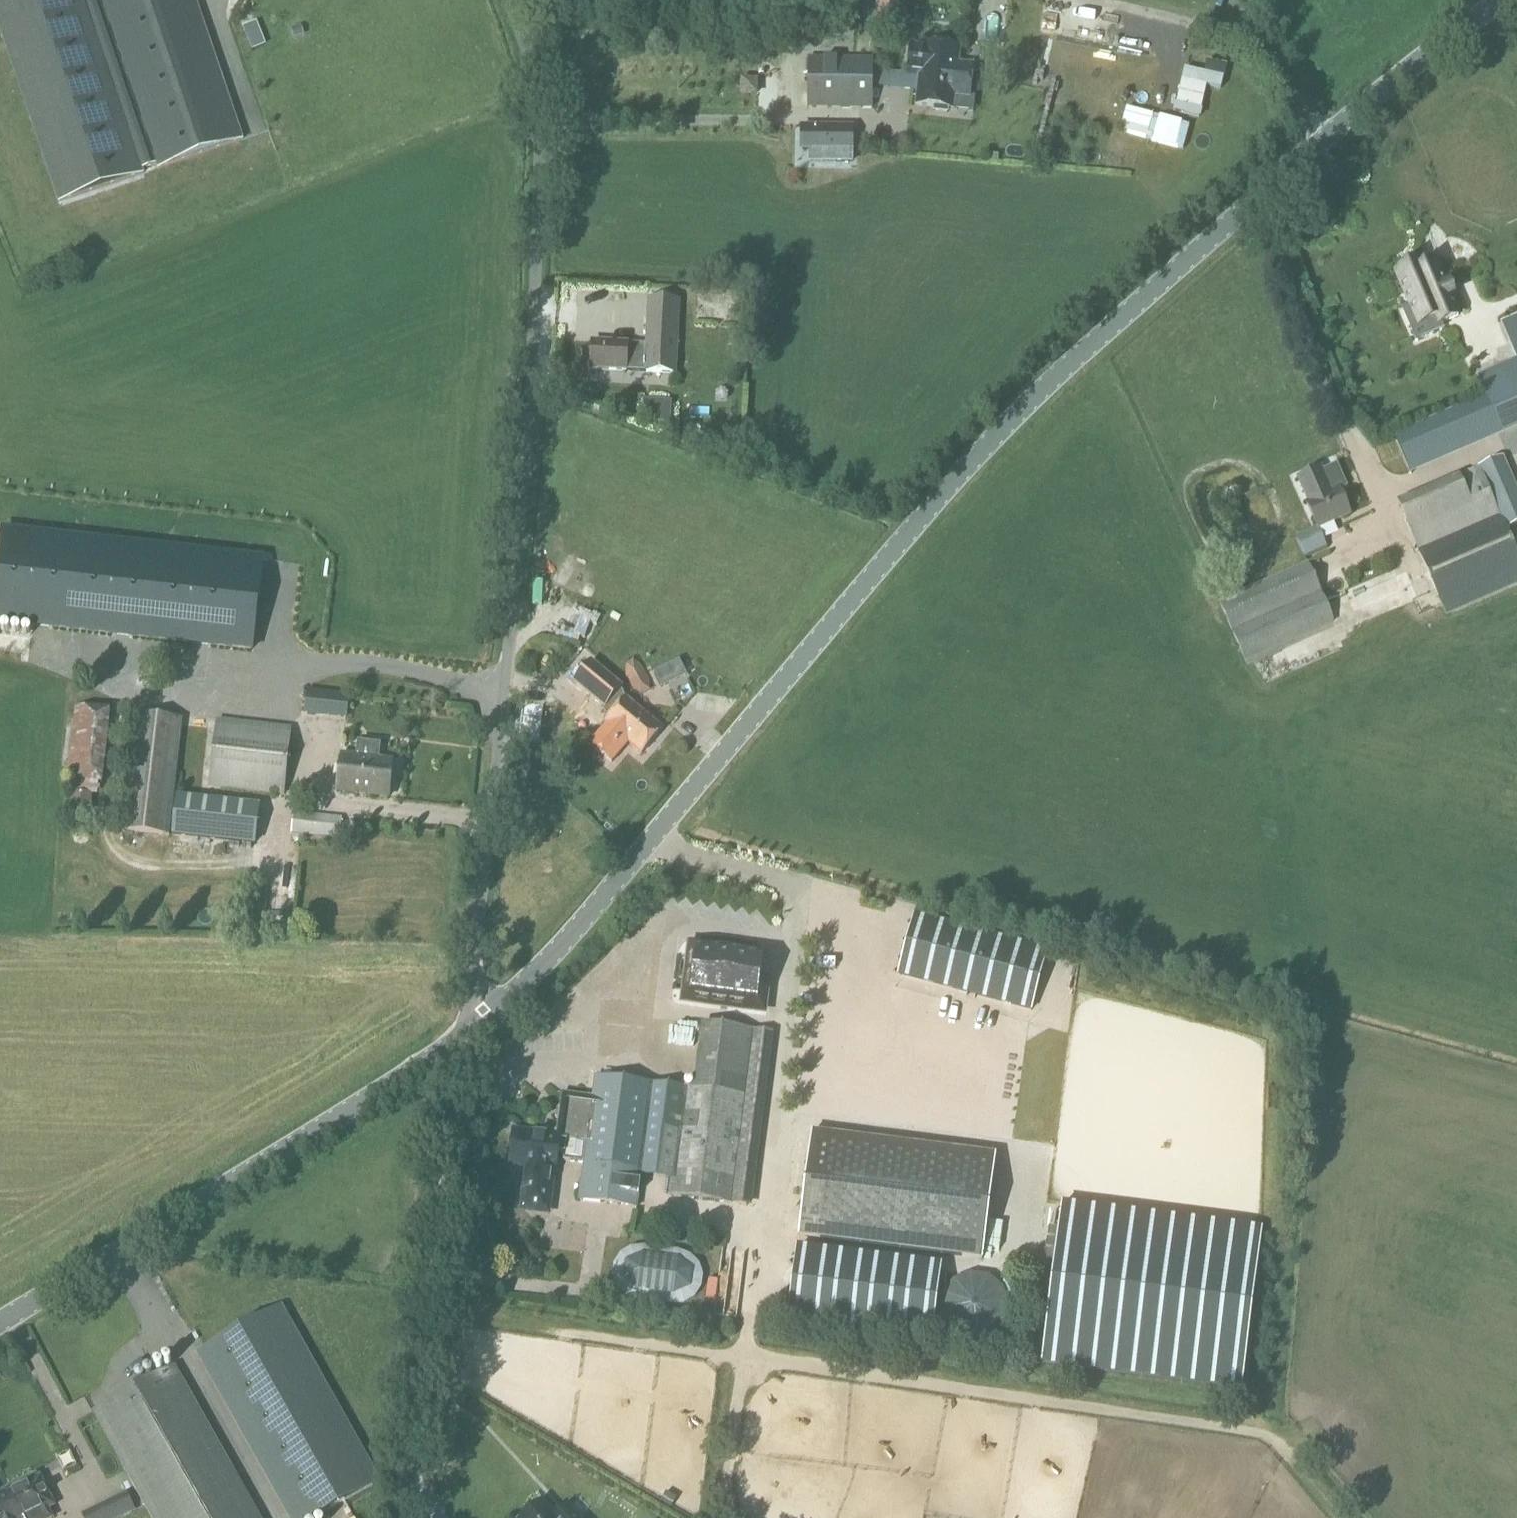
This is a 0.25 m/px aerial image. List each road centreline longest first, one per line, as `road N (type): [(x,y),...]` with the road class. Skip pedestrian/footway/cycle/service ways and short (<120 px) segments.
road 1 (unclassified): [(462,1033),(542,961),(979,452),(1363,103),(1494,0)]
road 2 (unclassified): [(462,1033),(524,575),(538,143),(537,98),(509,0)]
road 3 (unclassified): [(0,1319),(462,1033)]
road 4 (track): [(406,1517),(462,1033)]

